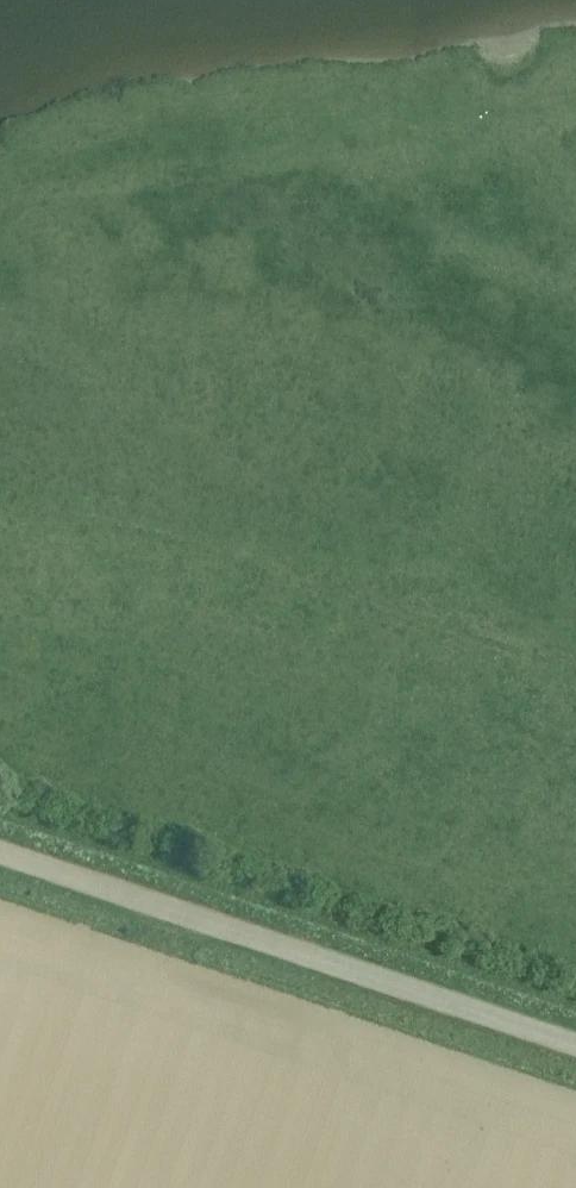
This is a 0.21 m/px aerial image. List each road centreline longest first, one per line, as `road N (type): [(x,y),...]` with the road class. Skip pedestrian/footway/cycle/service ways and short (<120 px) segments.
road 1 (unclassified): [(575,1045),(0,852)]

